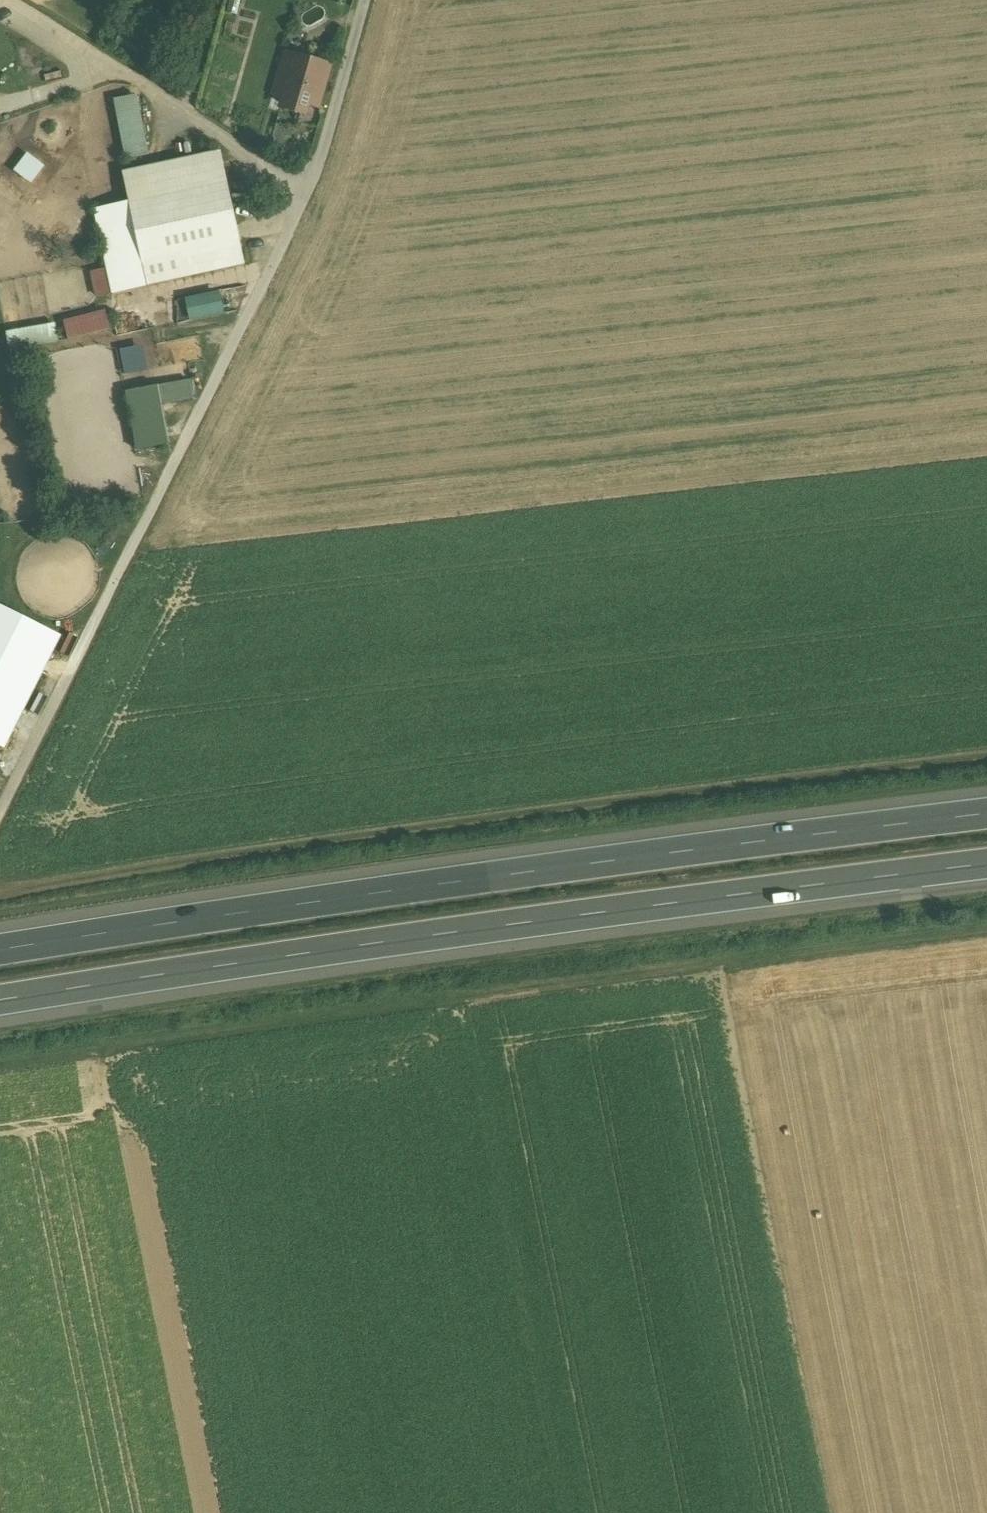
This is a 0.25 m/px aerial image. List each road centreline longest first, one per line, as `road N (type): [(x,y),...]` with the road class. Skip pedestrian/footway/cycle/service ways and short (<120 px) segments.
road 1 (motorway): [(0,1002),(986,864)]
road 2 (track): [(0,1068),(986,932)]
road 3 (motorway): [(986,812),(0,947)]
road 4 (track): [(0,892),(986,765)]
road 5 (track): [(299,205),(0,805)]
road 6 (residential): [(364,0),(321,159),(299,205)]

